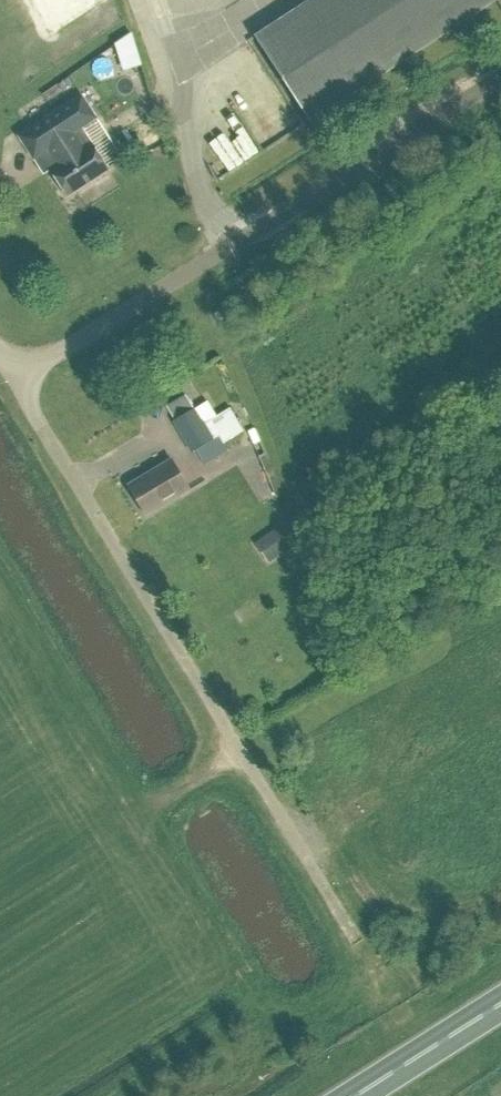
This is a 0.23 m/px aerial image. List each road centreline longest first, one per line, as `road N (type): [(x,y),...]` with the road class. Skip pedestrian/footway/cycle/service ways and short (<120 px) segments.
road 1 (unclassified): [(345,926),(14,378)]
road 2 (unclassified): [(14,378),(500,77)]
road 3 (trunk): [(355,1095),(500,1003)]

